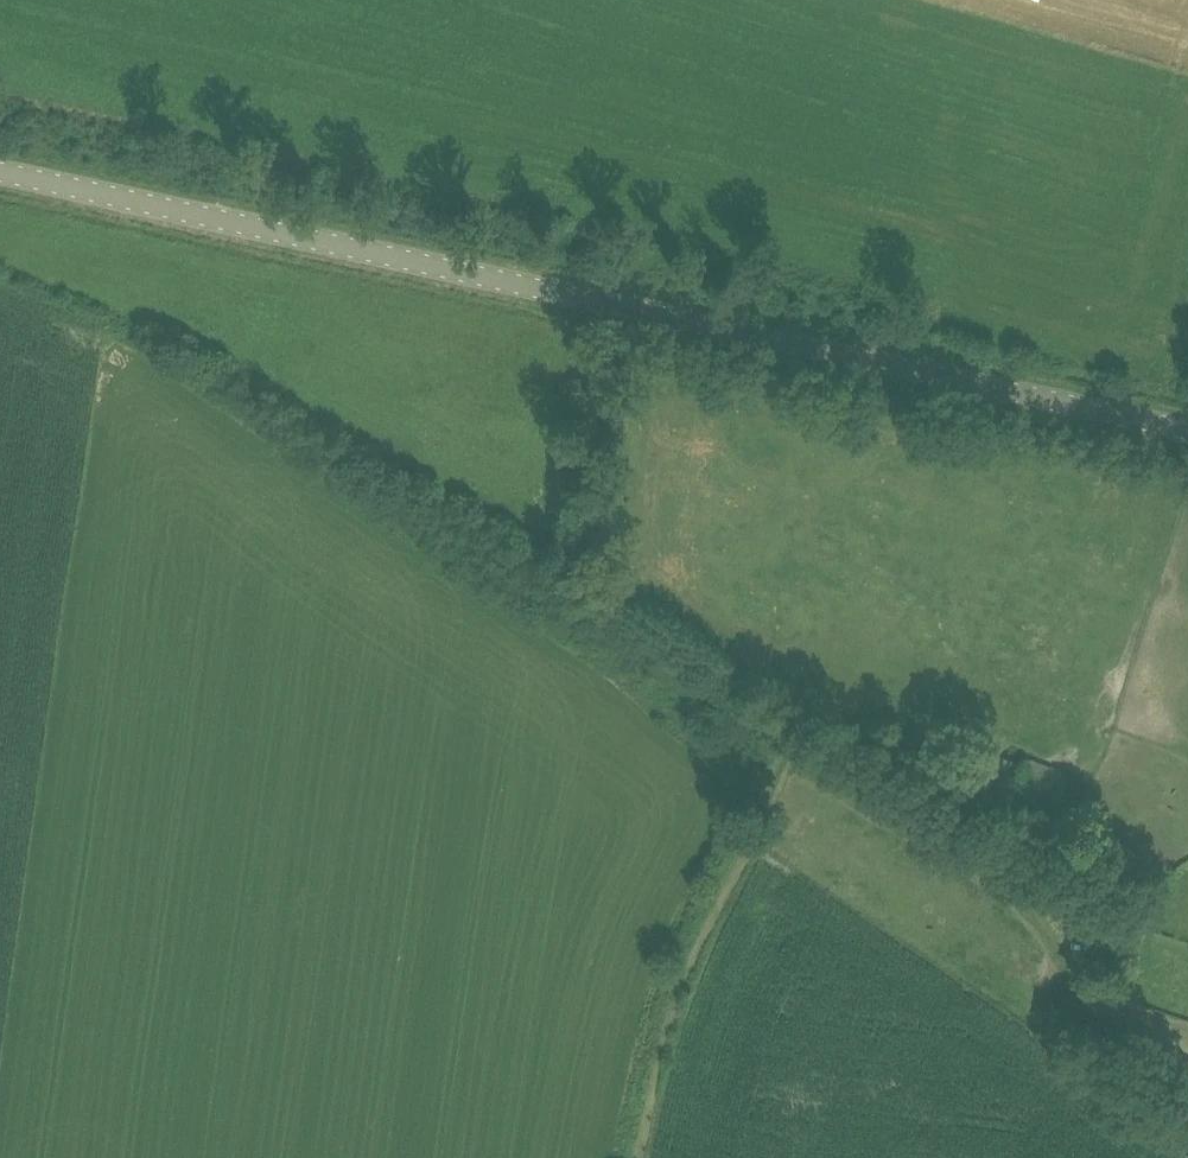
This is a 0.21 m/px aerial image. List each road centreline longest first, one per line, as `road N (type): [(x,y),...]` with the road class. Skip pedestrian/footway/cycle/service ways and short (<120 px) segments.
road 1 (tertiary): [(1187,423),(0,172)]

